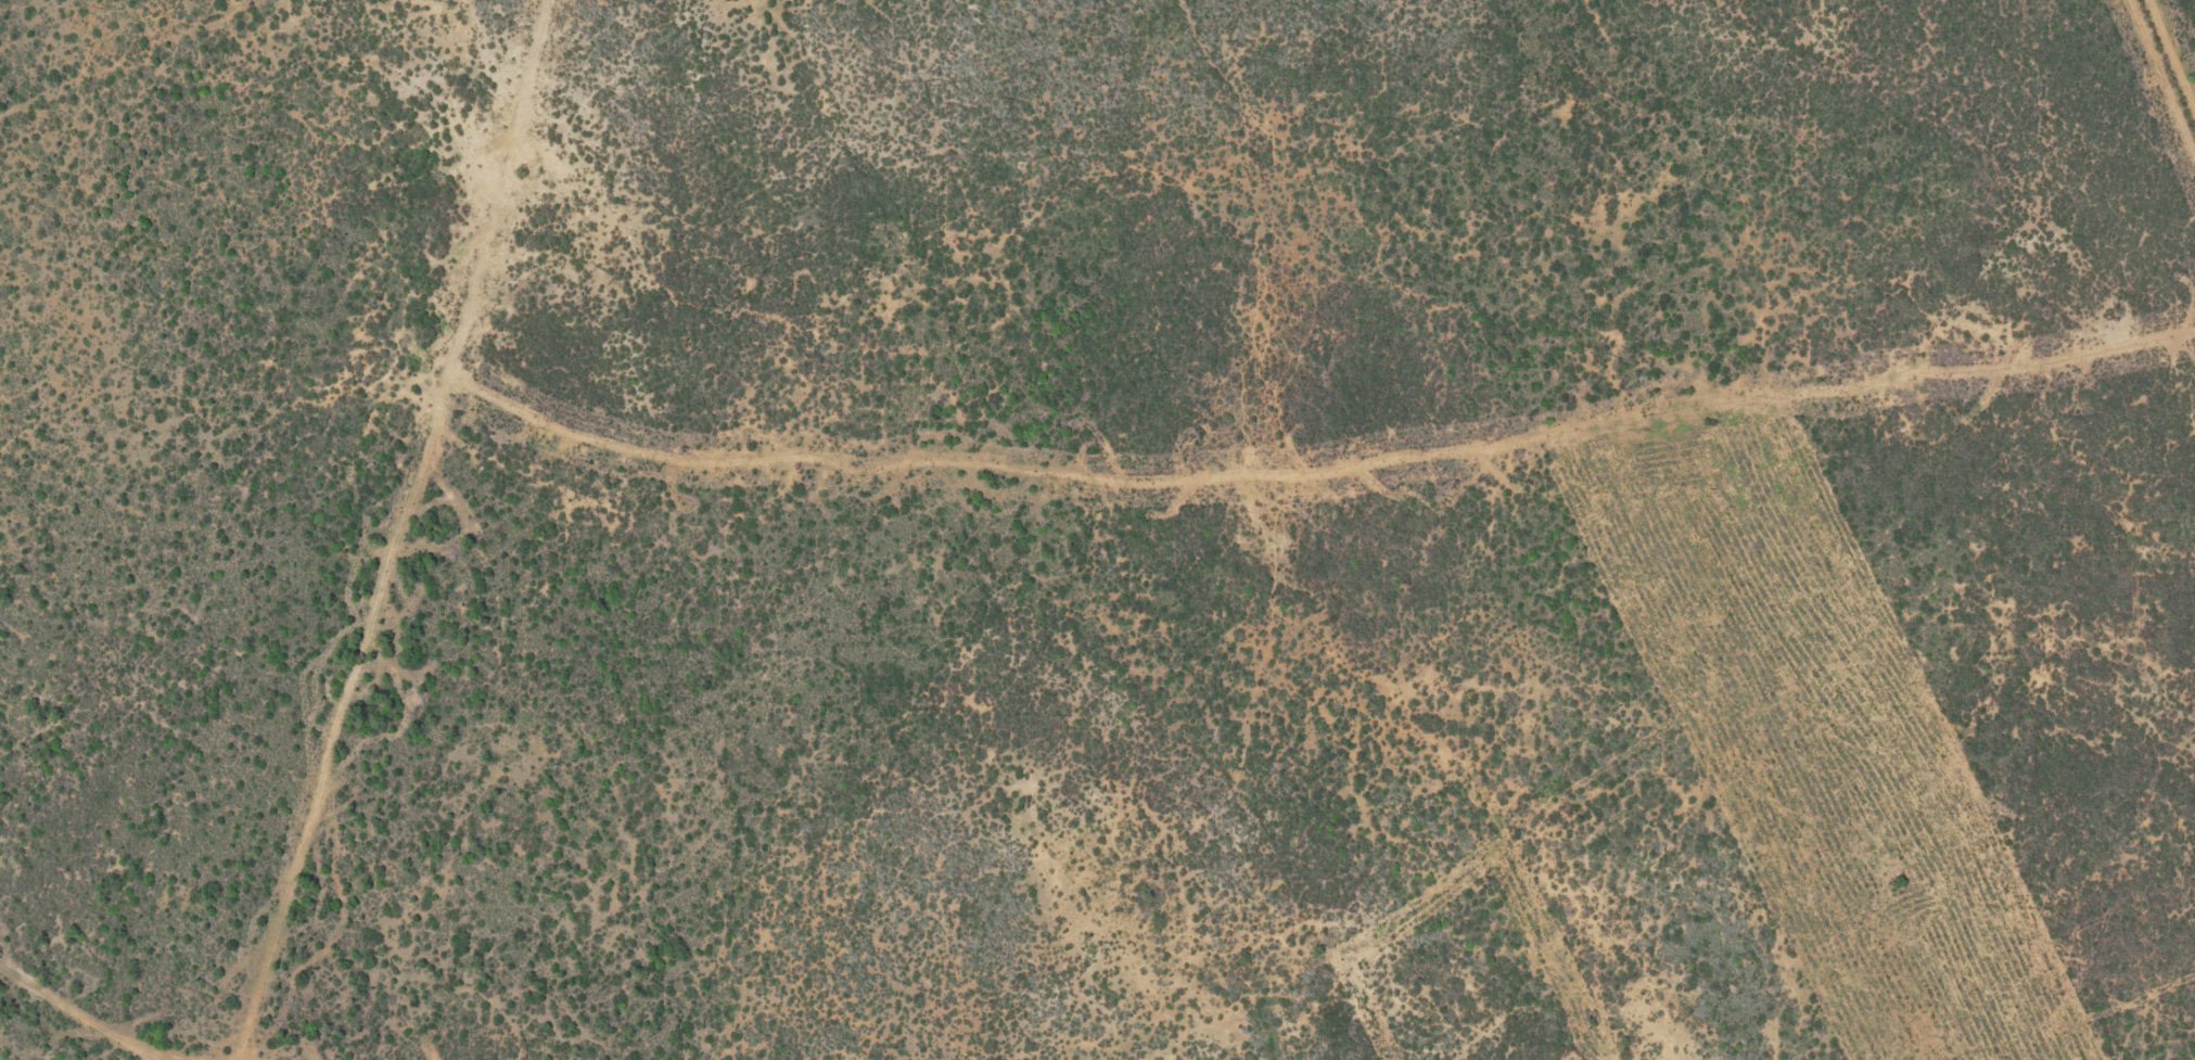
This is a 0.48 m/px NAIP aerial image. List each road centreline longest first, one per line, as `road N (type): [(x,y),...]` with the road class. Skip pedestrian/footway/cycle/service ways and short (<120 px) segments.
road 1 (residential): [(449,371),(566,427),(736,458),(1166,471),(1290,467),(1531,435),(2194,335)]
road 2 (residential): [(250,1059),(308,835),(554,0)]
road 3 (residential): [(0,976),(123,1047),(194,1059)]

